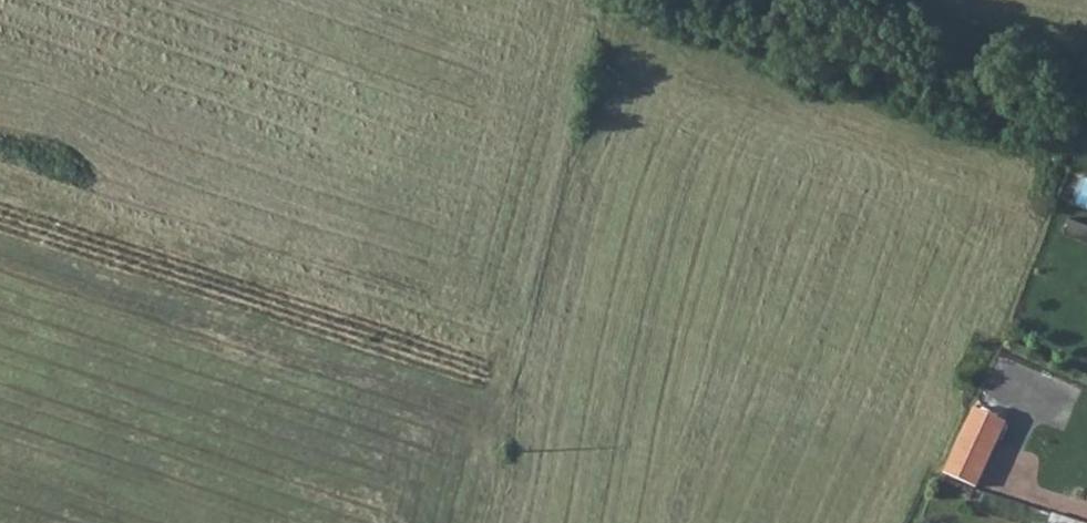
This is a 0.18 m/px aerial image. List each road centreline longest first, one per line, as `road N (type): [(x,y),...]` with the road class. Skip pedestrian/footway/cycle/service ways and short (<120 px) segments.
road 1 (track): [(1086,110),(745,0)]

